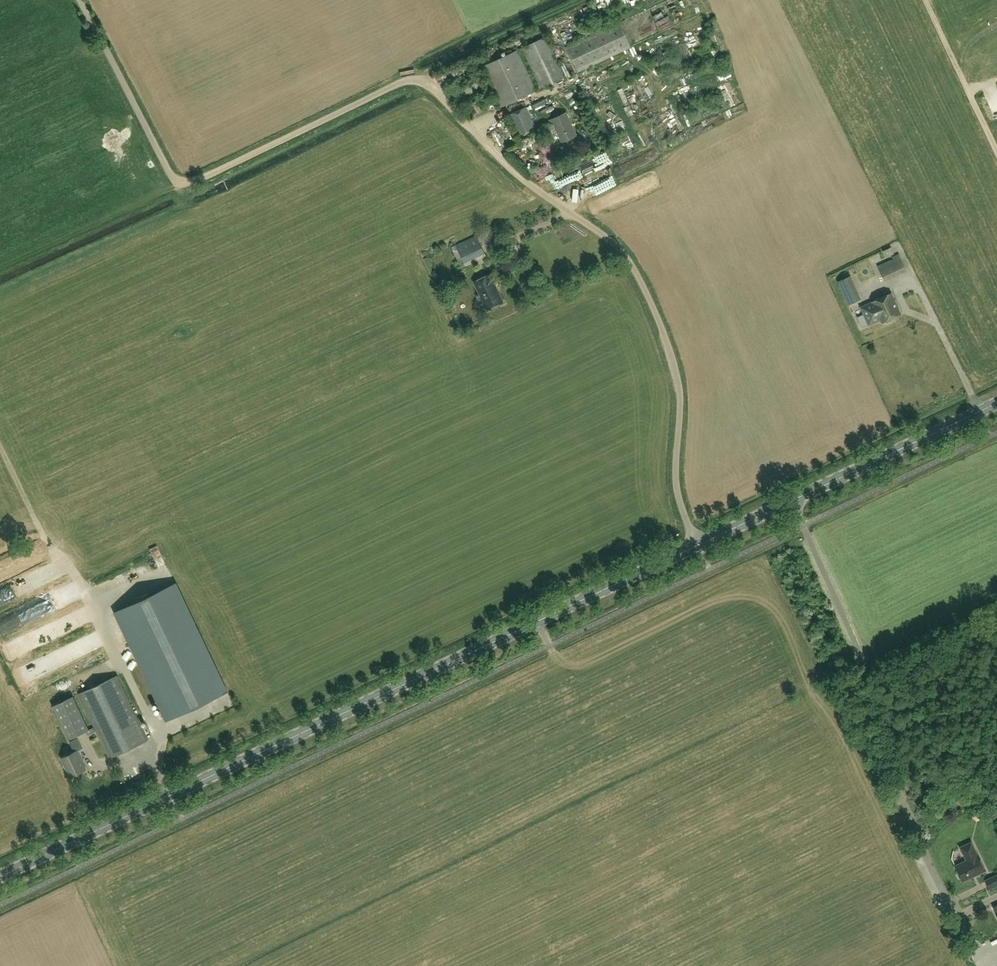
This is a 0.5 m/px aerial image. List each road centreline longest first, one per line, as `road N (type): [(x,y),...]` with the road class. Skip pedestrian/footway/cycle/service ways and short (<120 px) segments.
road 1 (unclassified): [(694,540),(673,485),(676,411),(667,358),(626,258),(605,236),(510,169),(420,79),(177,188),(80,0)]
road 2 (secondary): [(0,873),(694,540)]
road 3 (secondary): [(694,540),(996,404)]

